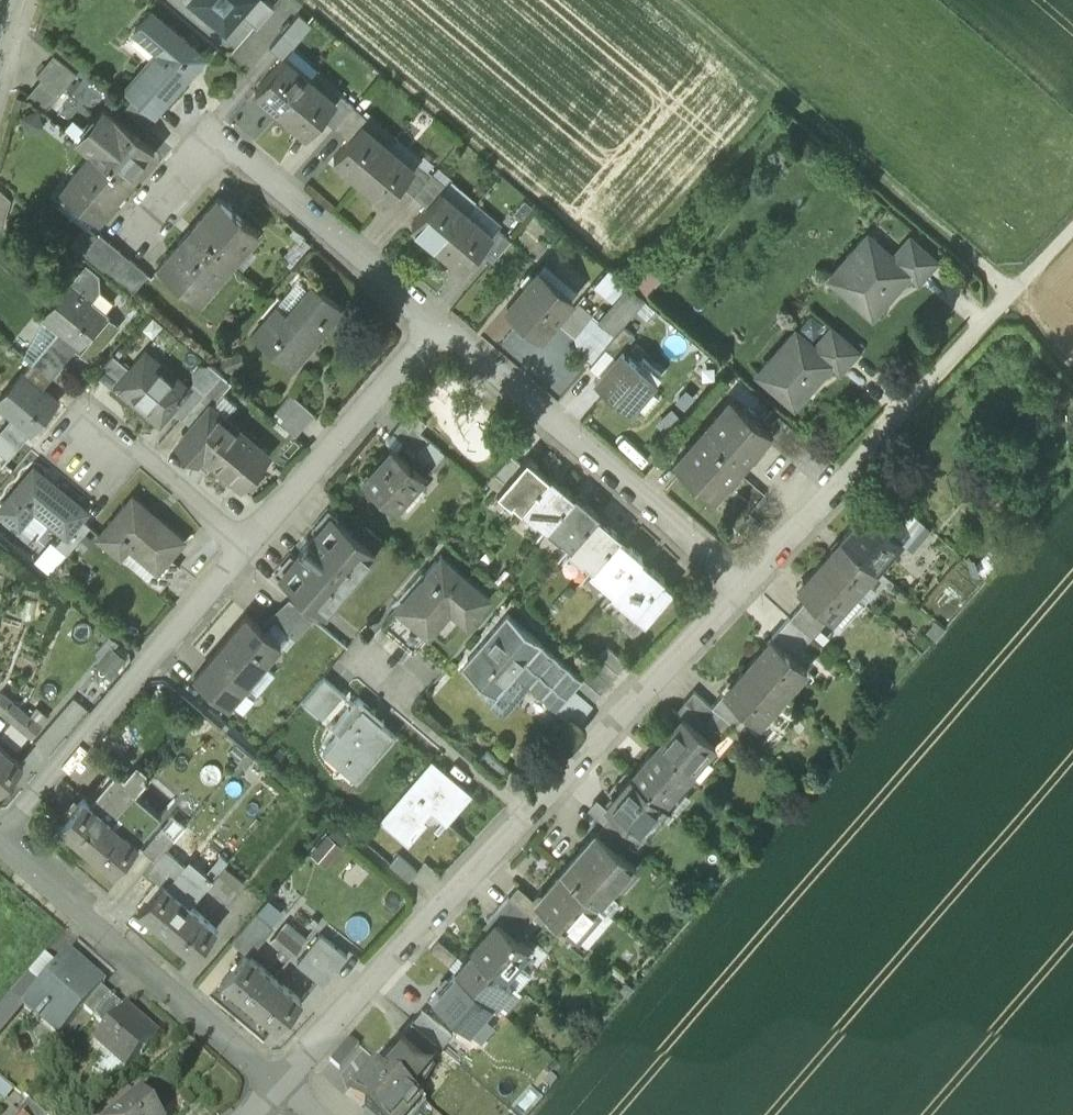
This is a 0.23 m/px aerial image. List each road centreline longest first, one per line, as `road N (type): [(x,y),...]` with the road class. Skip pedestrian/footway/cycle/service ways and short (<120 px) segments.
road 1 (residential): [(277,1082),(521,812),(724,570)]
road 2 (residential): [(440,326),(7,840)]
road 3 (track): [(1072,367),(1014,294),(671,0)]
road 4 (residential): [(440,326),(217,140),(135,240)]
road 5 (residential): [(724,570),(440,326)]
road 6 (residential): [(277,1082),(7,840)]
road 7 (track): [(847,471),(1072,232)]
road 8 (residential): [(724,570),(847,471)]

